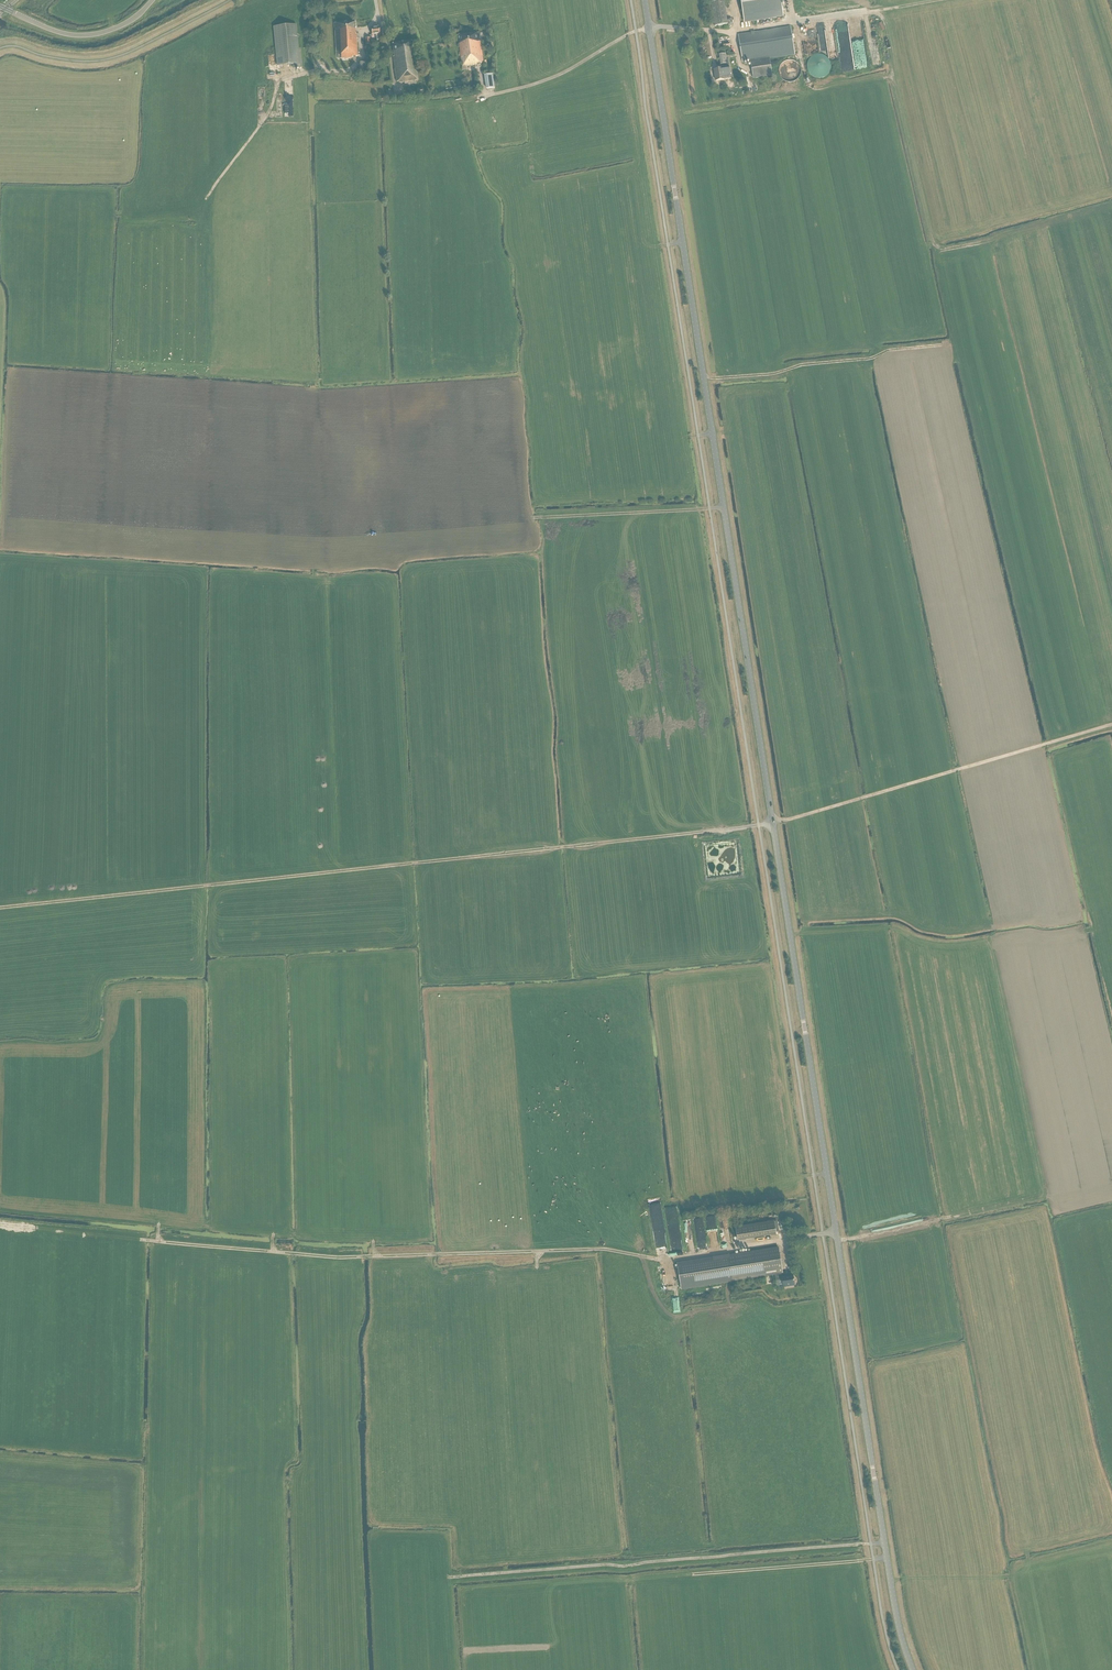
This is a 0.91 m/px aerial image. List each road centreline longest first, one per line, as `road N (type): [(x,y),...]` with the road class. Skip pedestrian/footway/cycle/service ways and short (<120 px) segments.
road 1 (tertiary): [(913,1669),(893,1596),(645,0)]
road 2 (track): [(773,823),(0,908)]
road 3 (track): [(683,1258),(604,1249),(341,1257),(141,1240)]
road 4 (track): [(884,1542),(448,1577)]
road 5 (track): [(773,823),(1111,724)]
road 6 (track): [(704,379),(945,343)]
road 7 (track): [(358,62),(347,70),(282,78),(268,114),(205,199)]
road 8 (track): [(887,1558),(691,1575)]
road 9 (tertiary): [(0,6),(86,35),(123,25),(152,0)]
road 10 (track): [(838,1241),(959,1216)]

